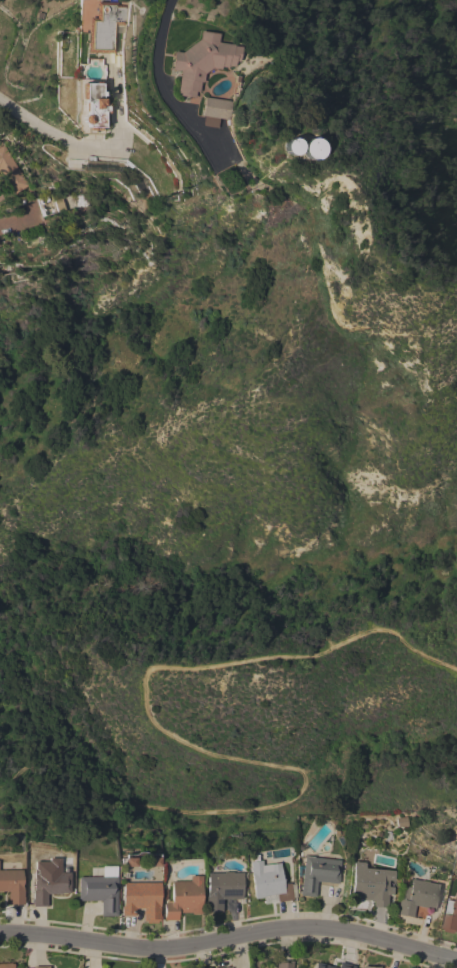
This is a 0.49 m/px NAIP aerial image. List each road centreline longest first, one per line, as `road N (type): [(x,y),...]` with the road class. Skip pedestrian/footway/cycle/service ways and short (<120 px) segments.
road 1 (residential): [(0,933),(144,951),(318,928),(456,960)]

